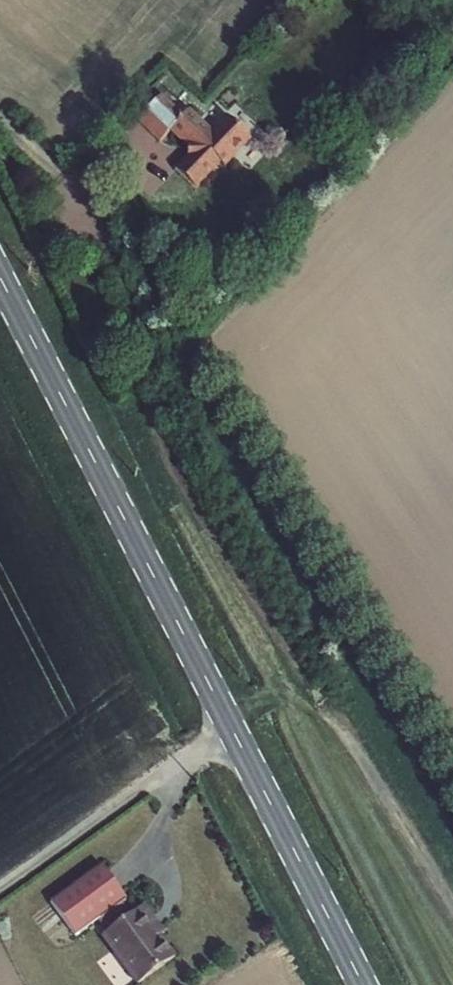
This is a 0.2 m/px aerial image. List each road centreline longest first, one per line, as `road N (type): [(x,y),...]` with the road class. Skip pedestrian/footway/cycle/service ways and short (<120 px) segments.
road 1 (tertiary): [(363,984),(0,277)]
road 2 (track): [(452,903),(323,692),(308,681),(229,723),(0,891)]

